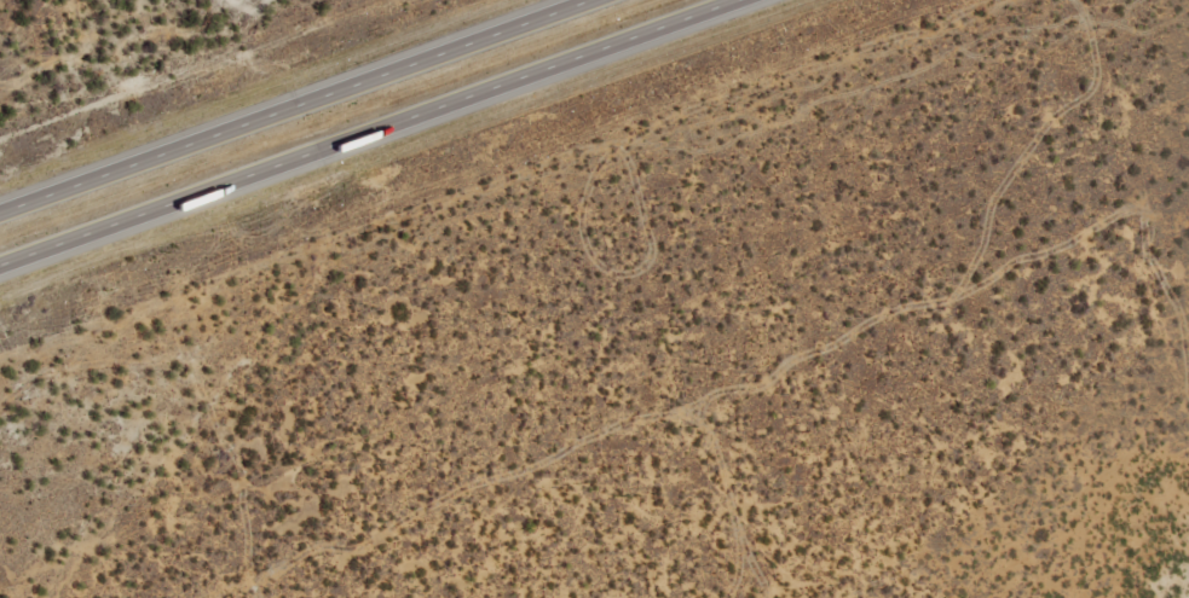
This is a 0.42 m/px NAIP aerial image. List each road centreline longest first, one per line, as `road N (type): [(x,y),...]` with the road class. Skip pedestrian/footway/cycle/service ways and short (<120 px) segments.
road 1 (motorway): [(0,264),(733,0)]
road 2 (motorway): [(591,0),(0,212)]

